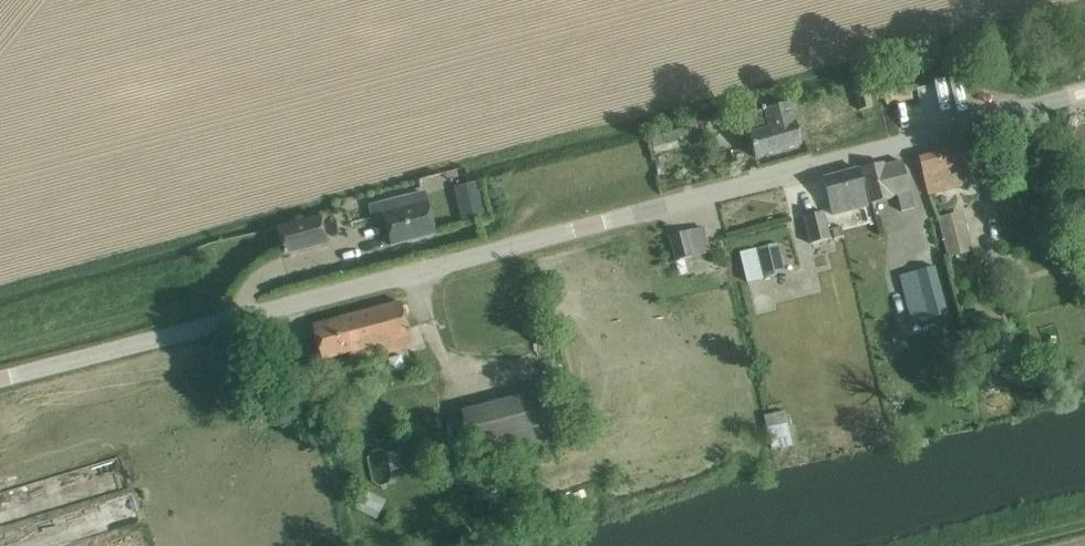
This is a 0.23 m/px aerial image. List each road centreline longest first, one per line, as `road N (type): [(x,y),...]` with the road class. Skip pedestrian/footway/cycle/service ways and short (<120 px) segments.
road 1 (unclassified): [(0,374),(1084,90)]

